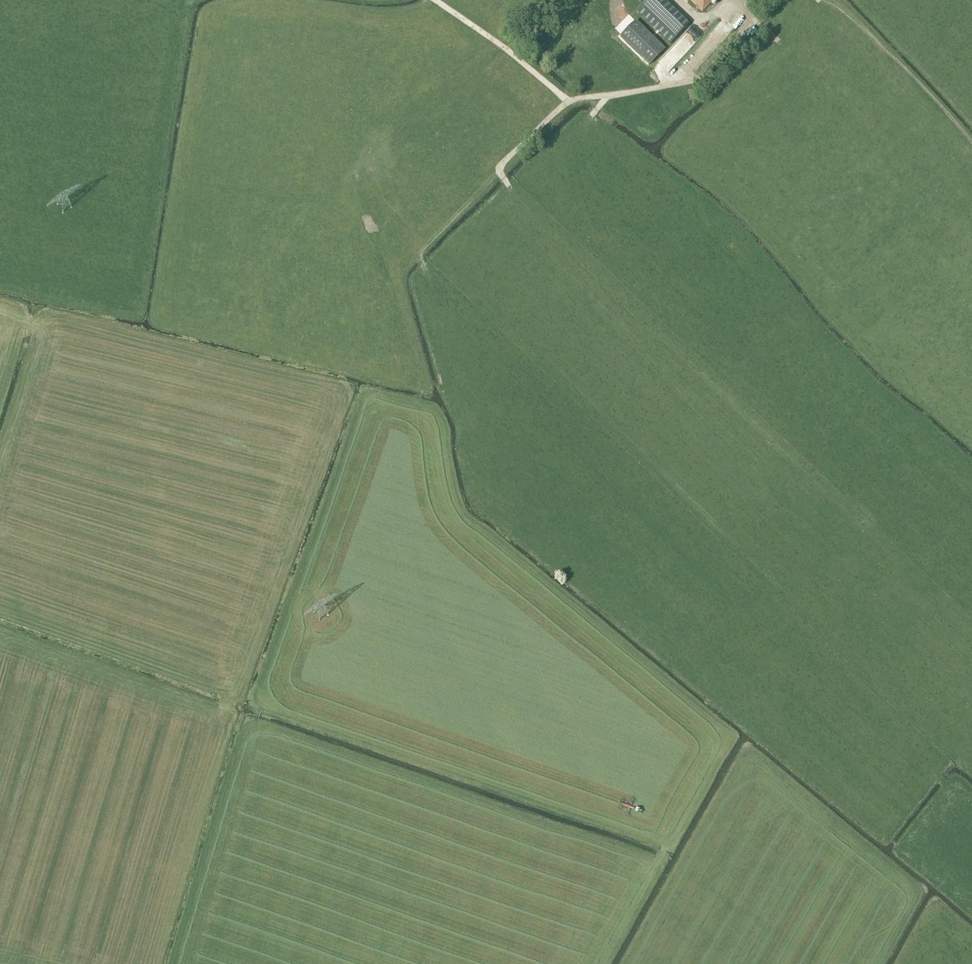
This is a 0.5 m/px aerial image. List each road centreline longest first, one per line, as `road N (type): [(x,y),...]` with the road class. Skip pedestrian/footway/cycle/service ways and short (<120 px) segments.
road 1 (track): [(726,0),(742,27),(692,80),(567,102),(500,166),(510,185)]
road 2 (track): [(567,102),(435,0)]
road 3 (track): [(600,963),(667,843)]

